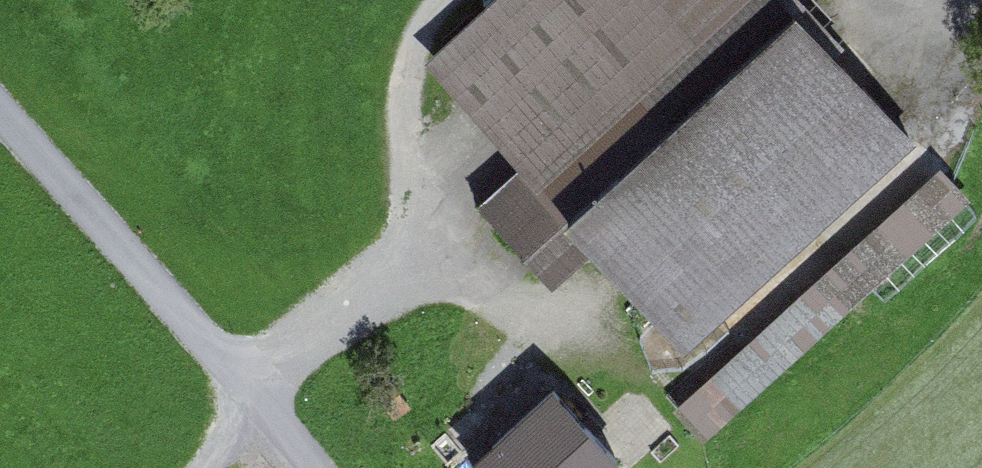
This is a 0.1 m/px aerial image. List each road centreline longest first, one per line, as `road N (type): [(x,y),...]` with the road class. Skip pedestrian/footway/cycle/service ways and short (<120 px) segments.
road 1 (track): [(632,369),(566,318),(481,292),(412,293),(357,309),(300,342),(263,395)]
road 2 (track): [(263,395),(0,113)]
road 3 (track): [(455,0),(409,41),(405,138),(418,238),(412,293)]
road 4 (track): [(970,0),(919,22),(861,0)]

